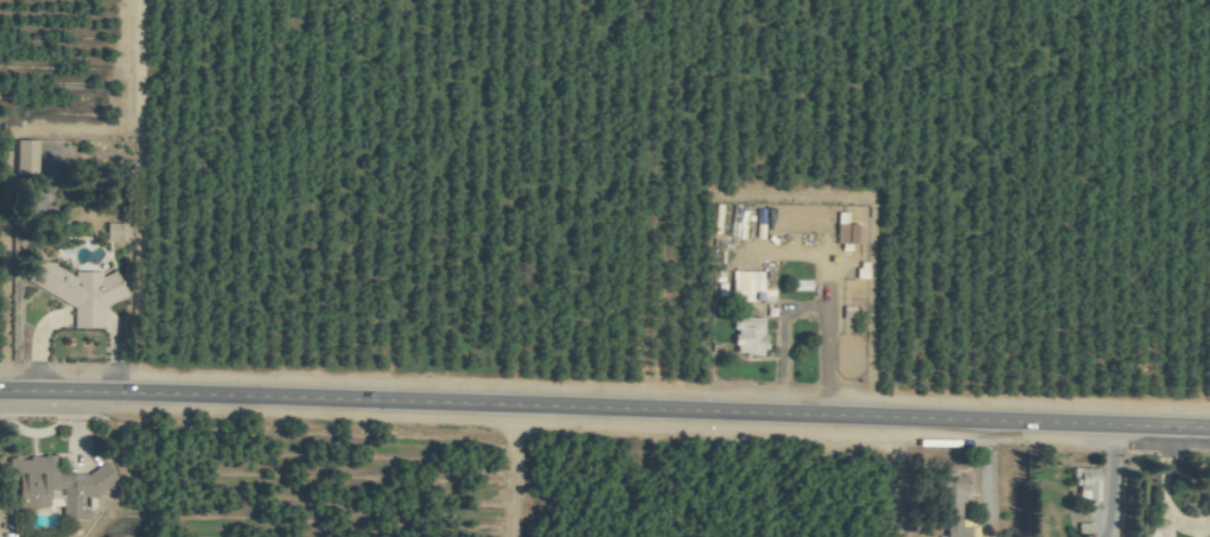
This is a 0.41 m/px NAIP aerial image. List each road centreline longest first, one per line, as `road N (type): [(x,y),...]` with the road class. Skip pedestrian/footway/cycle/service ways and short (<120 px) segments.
road 1 (primary): [(1209,426),(0,391)]

